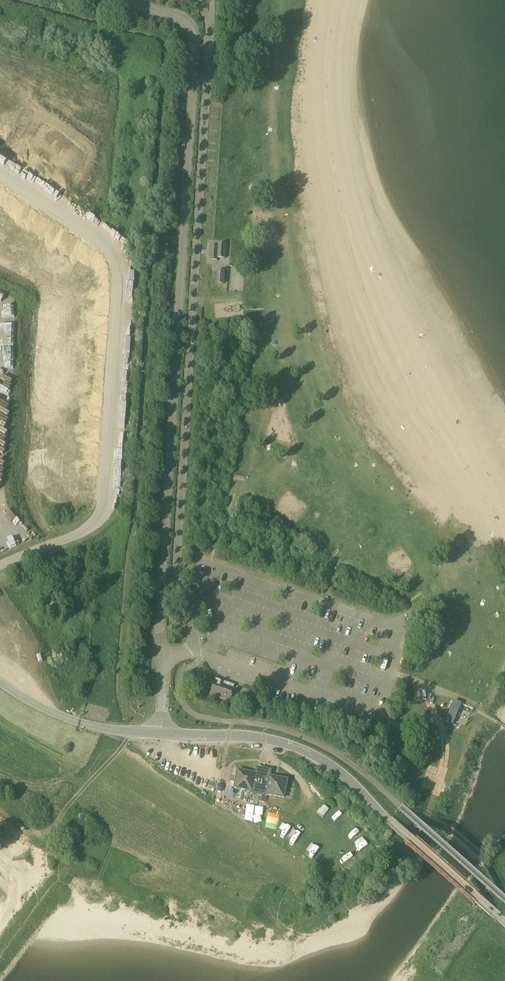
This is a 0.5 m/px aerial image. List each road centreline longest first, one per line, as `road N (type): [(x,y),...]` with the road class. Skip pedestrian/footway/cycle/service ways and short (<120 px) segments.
road 1 (track): [(3,0),(150,39),(164,52),(138,507),(112,696),(115,730)]
road 2 (unclassified): [(161,650),(196,42),(185,21),(118,0)]
road 3 (unclassified): [(161,650),(196,644),(176,554),(212,0)]
road 4 (unclassified): [(504,922),(325,762),(263,740),(161,735)]

